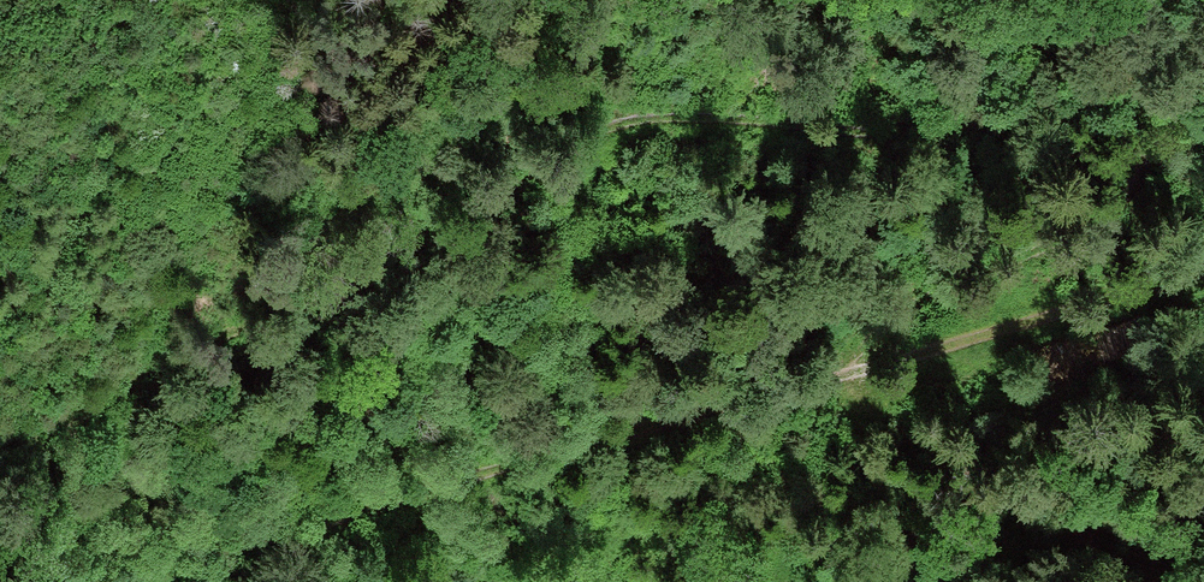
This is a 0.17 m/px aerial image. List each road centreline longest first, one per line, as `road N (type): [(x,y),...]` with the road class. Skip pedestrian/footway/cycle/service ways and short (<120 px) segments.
road 1 (track): [(846,372),(903,303),(1110,211),(1145,179),(1145,140),(1123,110),(1074,103),(874,131),(709,115),(627,122),(252,330),(108,383),(0,436)]
road 2 (track): [(1203,270),(226,548),(155,581)]

